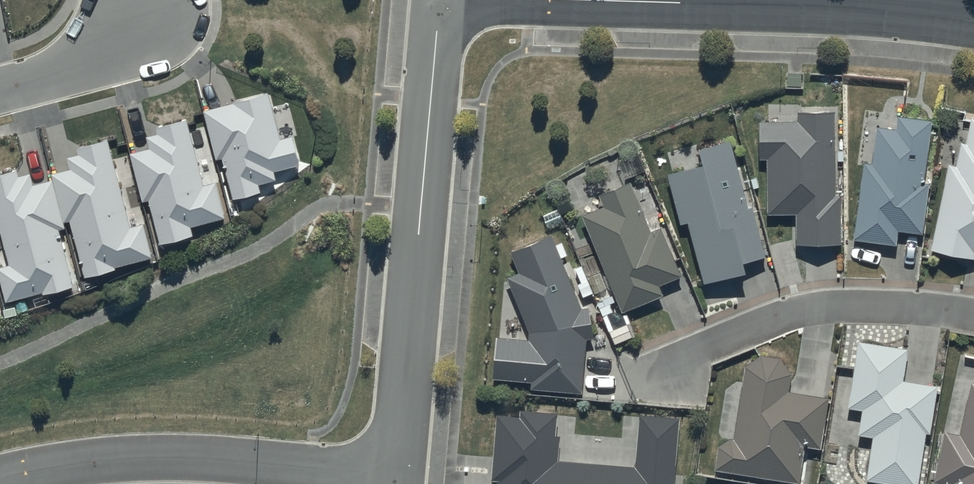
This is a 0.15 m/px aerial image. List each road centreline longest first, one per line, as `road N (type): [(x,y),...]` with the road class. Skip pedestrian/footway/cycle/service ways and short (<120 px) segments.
road 1 (residential): [(397,472),(440,0)]
road 2 (residential): [(397,472),(124,453),(0,475)]
road 3 (residential): [(973,21),(873,9),(597,0)]
road 4 (residential): [(660,372),(797,312),(852,305),(973,314)]
road 5 (residential): [(0,93),(111,50),(155,7)]

